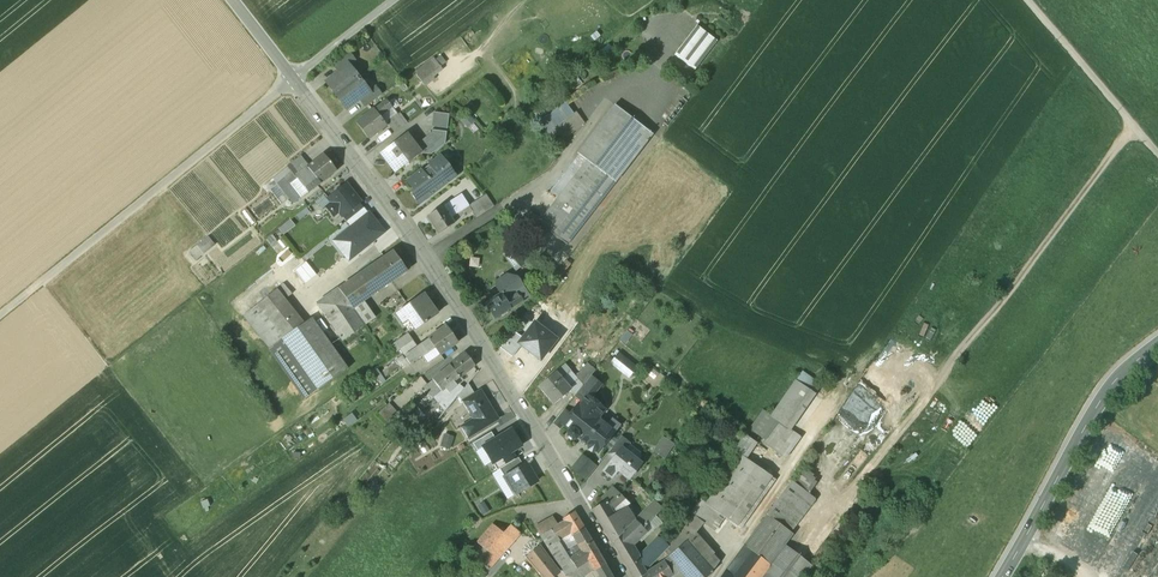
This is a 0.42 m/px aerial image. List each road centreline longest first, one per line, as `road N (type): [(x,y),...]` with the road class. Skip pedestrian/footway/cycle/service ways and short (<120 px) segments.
road 1 (tertiary): [(632,576),(444,278),(291,79)]
road 2 (track): [(0,315),(394,0)]
road 3 (track): [(1132,126),(945,370),(847,518)]
road 4 (tertiary): [(1157,343),(1101,401),(1002,576)]
road 5 (track): [(1025,0),(1157,156)]

